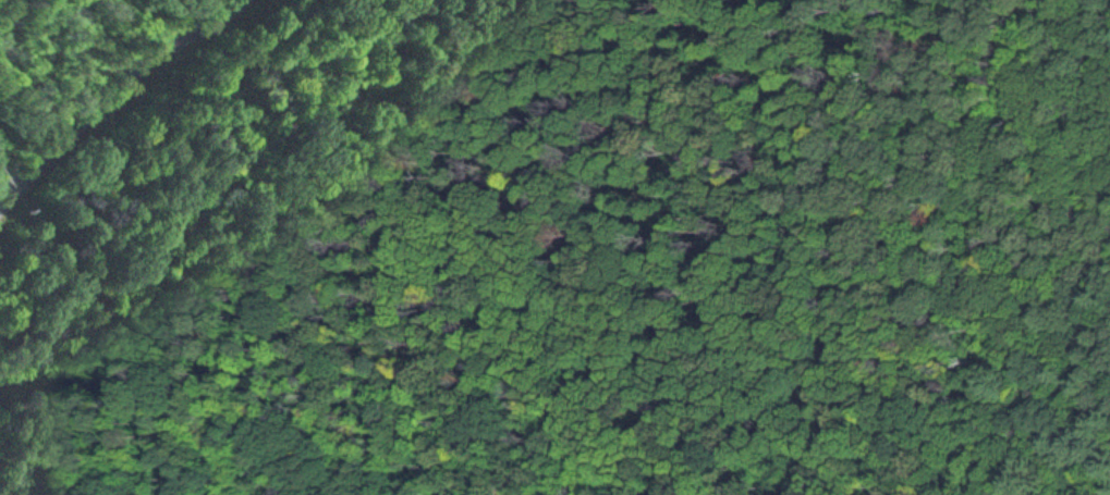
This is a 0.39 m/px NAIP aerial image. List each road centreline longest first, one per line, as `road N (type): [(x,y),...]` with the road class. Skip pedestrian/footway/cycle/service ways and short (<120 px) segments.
road 1 (residential): [(0,215),(93,114),(151,64),(259,0)]

